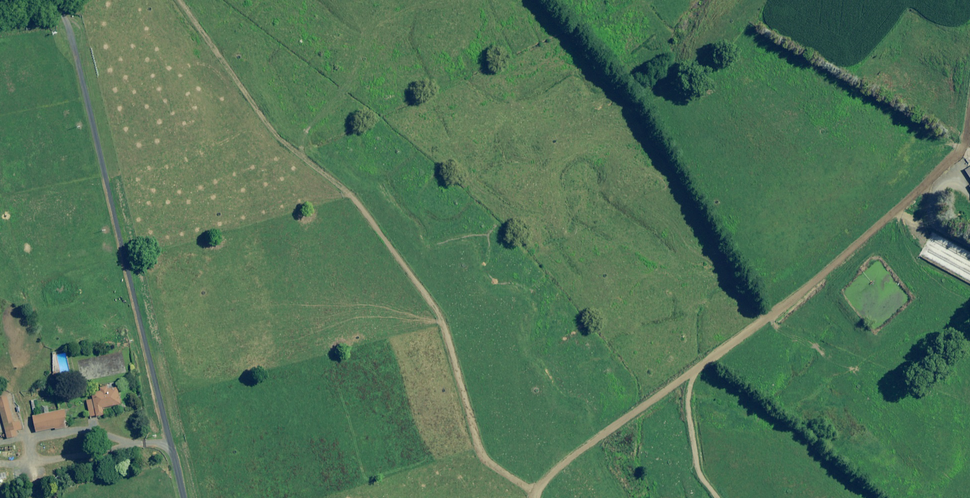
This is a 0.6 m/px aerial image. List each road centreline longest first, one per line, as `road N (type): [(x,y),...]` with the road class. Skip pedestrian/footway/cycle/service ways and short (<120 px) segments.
road 1 (track): [(538,492),(485,463),(446,324),(355,200),(274,134),(182,0)]
road 2 (track): [(969,145),(767,321),(556,469),(538,497)]
road 3 (unclassified): [(185,497),(68,26)]

